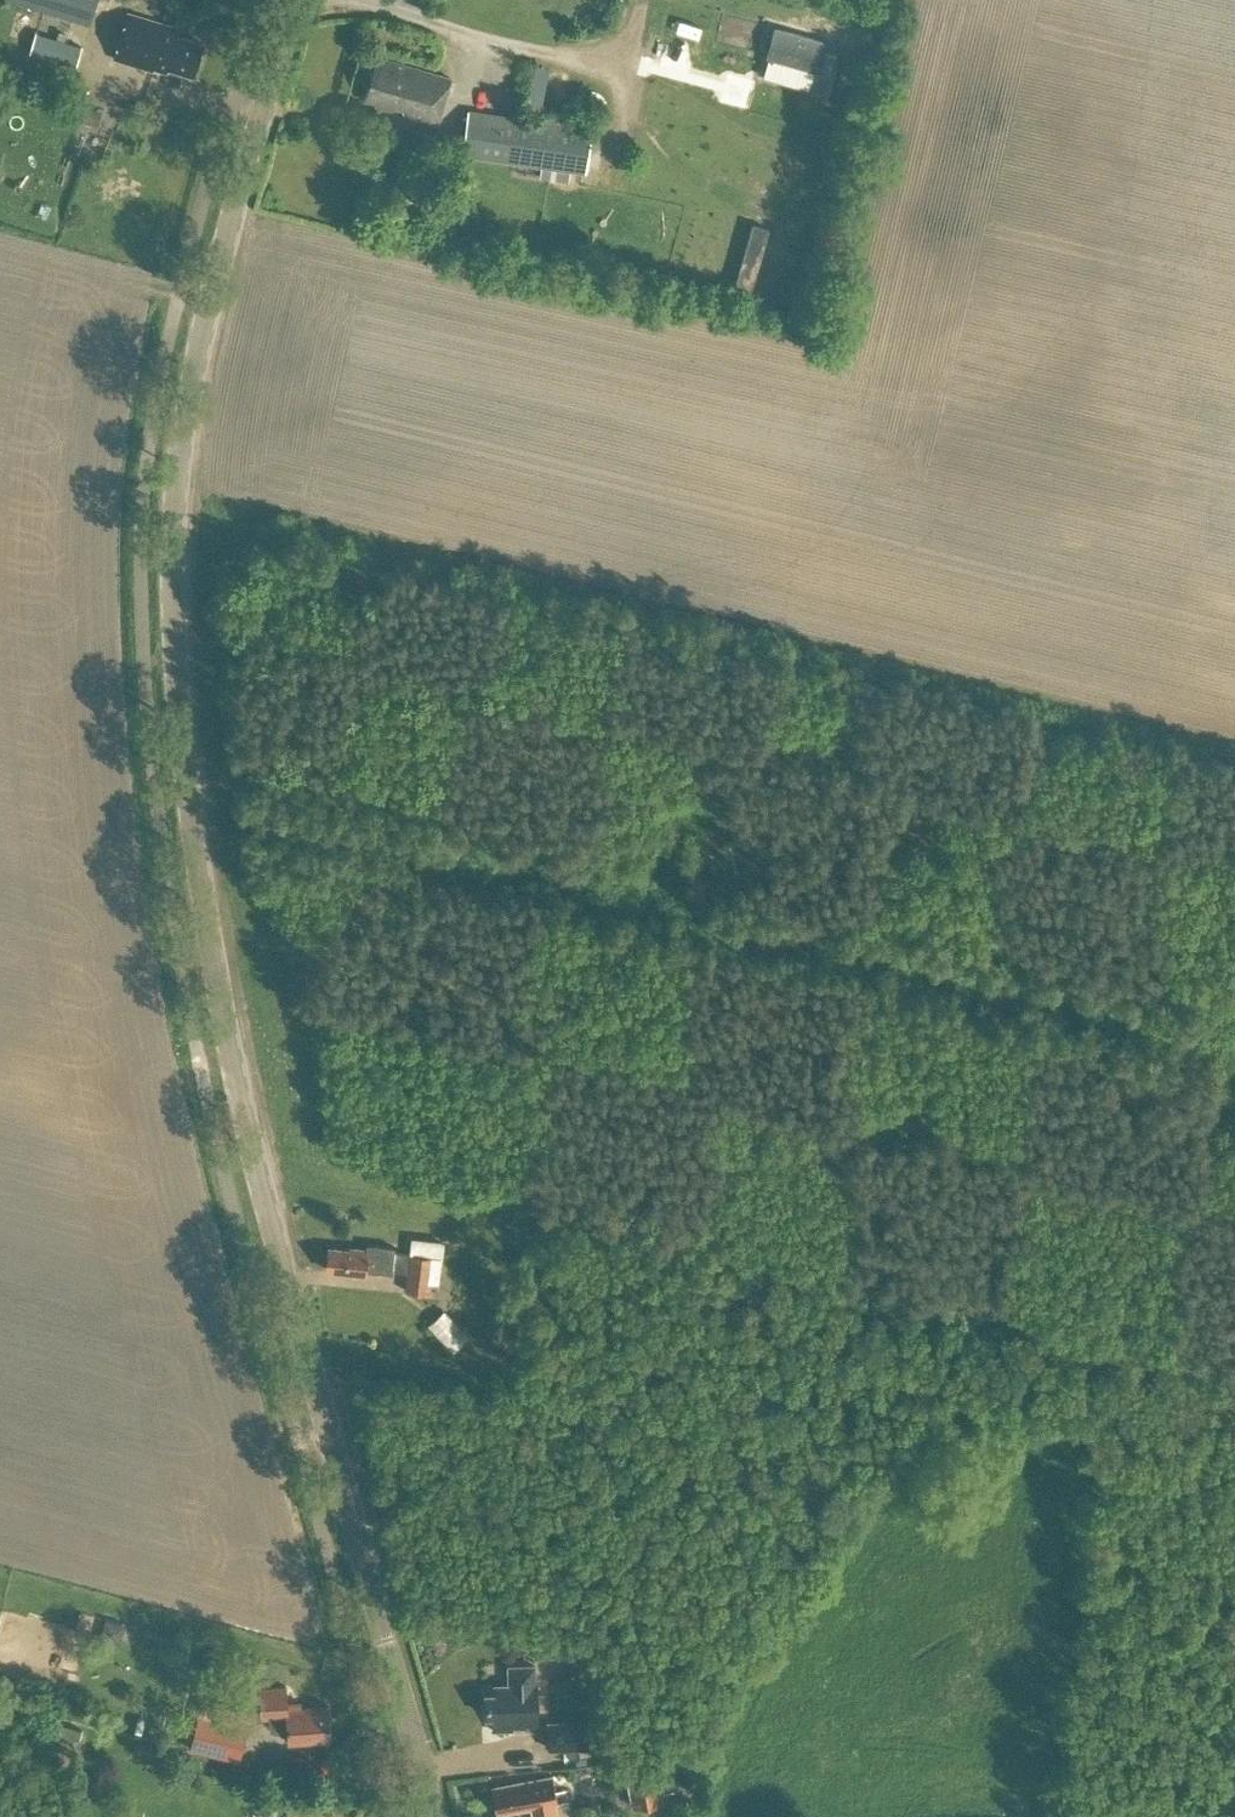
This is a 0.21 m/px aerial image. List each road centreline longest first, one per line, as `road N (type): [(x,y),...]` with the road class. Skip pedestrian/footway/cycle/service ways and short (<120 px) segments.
road 1 (tertiary): [(429,1816),(231,1082),(174,657),(175,500),(190,392),(290,0)]

